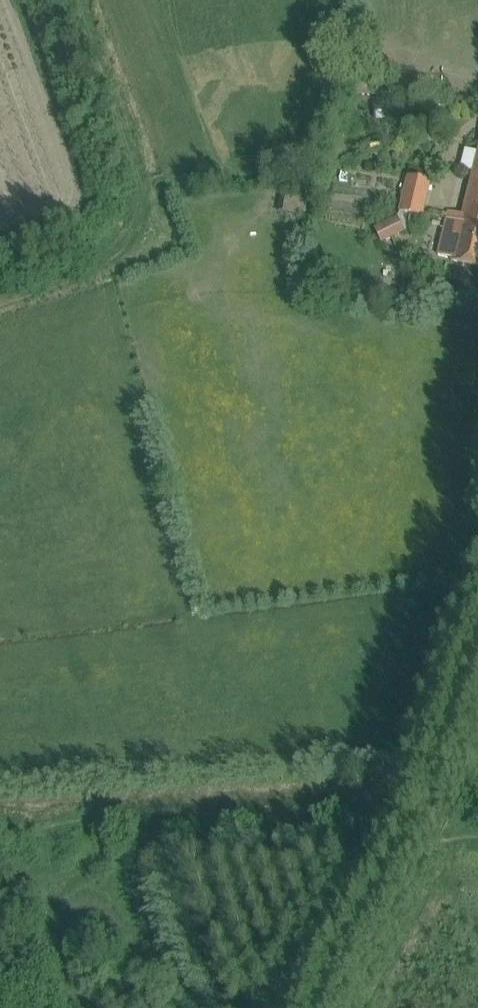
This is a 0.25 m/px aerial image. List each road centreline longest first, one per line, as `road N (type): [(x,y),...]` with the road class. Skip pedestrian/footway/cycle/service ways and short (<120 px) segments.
road 1 (track): [(333,1007),(431,820),(477,685)]
road 2 (track): [(216,1007),(197,942),(147,847),(57,880),(26,884),(0,869)]
road 3 (track): [(147,847),(354,843),(425,832)]

